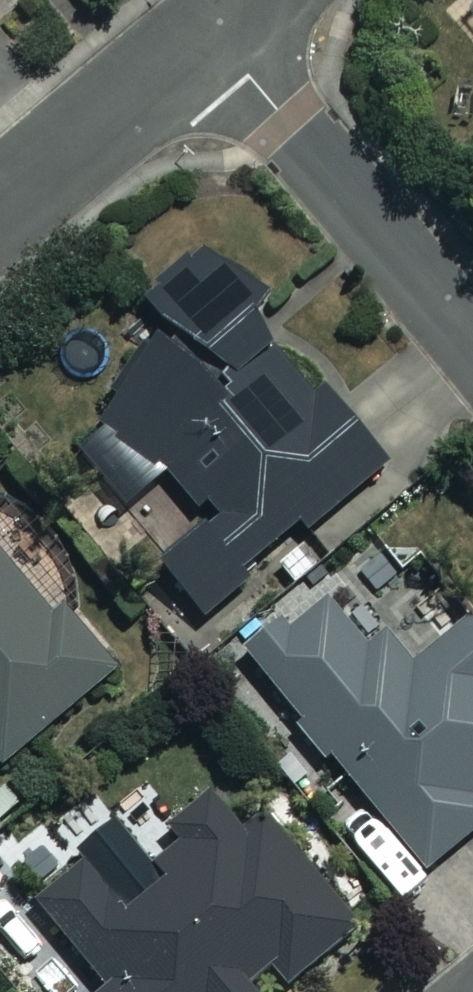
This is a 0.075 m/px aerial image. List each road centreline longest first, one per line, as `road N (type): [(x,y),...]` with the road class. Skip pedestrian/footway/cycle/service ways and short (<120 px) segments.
road 1 (residential): [(472,346),(207,27)]
road 2 (residential): [(207,27),(0,202)]

